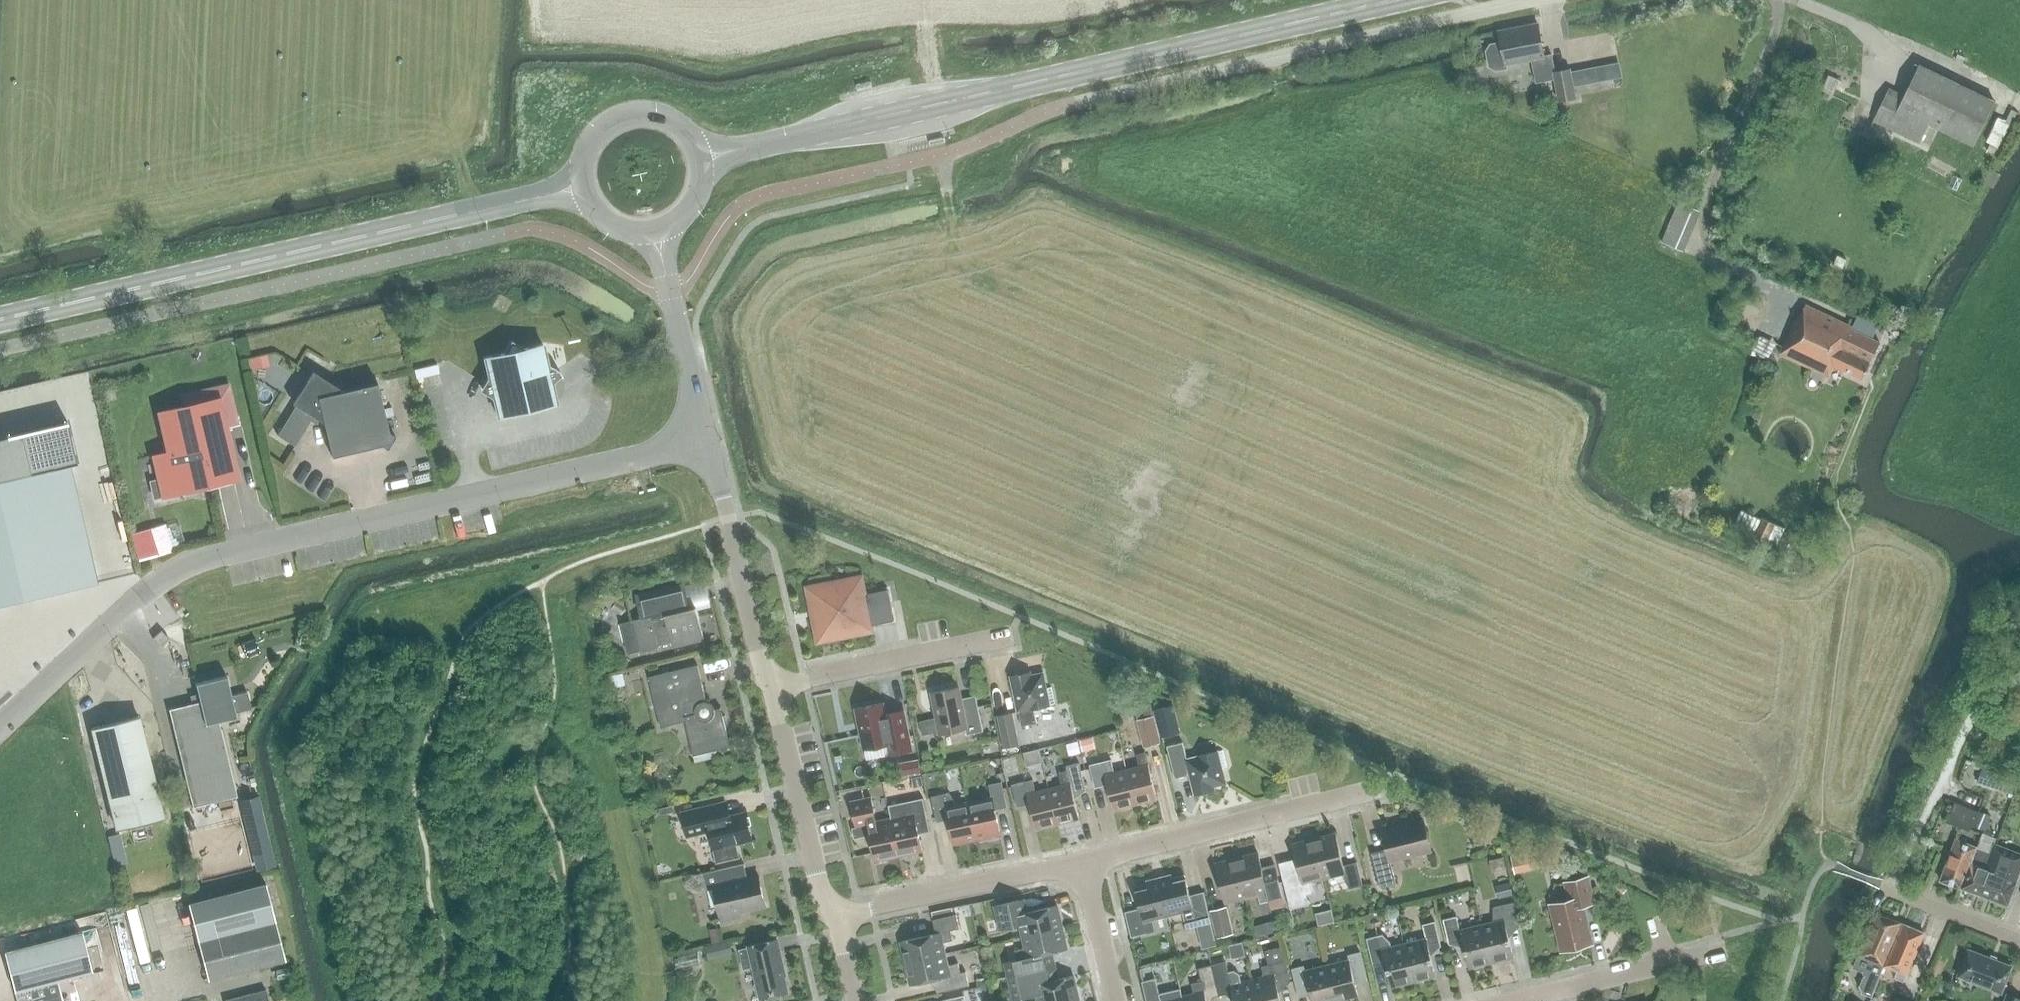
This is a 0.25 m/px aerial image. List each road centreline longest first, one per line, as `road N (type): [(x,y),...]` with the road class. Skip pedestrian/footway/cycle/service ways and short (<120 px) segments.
road 1 (unclassified): [(0,727),(135,600),(191,562),(707,441)]
road 2 (secondary): [(701,158),(1399,0)]
road 3 (secondary): [(0,319),(584,185)]
road 4 (residential): [(1082,861),(1374,790)]
road 5 (unclassified): [(772,688),(707,441)]
road 6 (residential): [(838,918),(1082,861)]
road 7 (unclassified): [(838,918),(824,903),(772,688)]
road 8 (residential): [(772,688),(1007,636)]
road 9 (unclassified): [(707,441),(656,231)]
road 10 (residential): [(1514,1000),(1721,951)]
road 11 (secondary): [(701,158),(684,129),(637,112),(594,137),(584,185)]
road 12 (residential): [(1116,1000),(1082,861)]
road 13 (residential): [(2019,941),(1892,891)]

